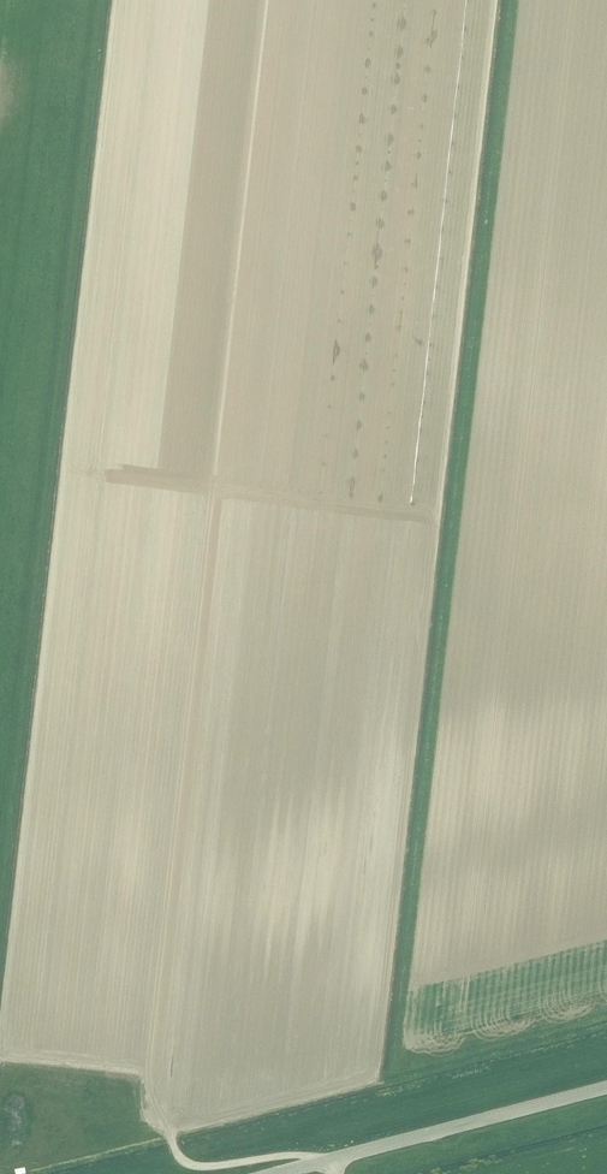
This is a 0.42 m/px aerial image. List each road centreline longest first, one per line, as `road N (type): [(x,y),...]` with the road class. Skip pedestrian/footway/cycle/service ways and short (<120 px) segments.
road 1 (tertiary): [(271,1173),(606,1086)]

